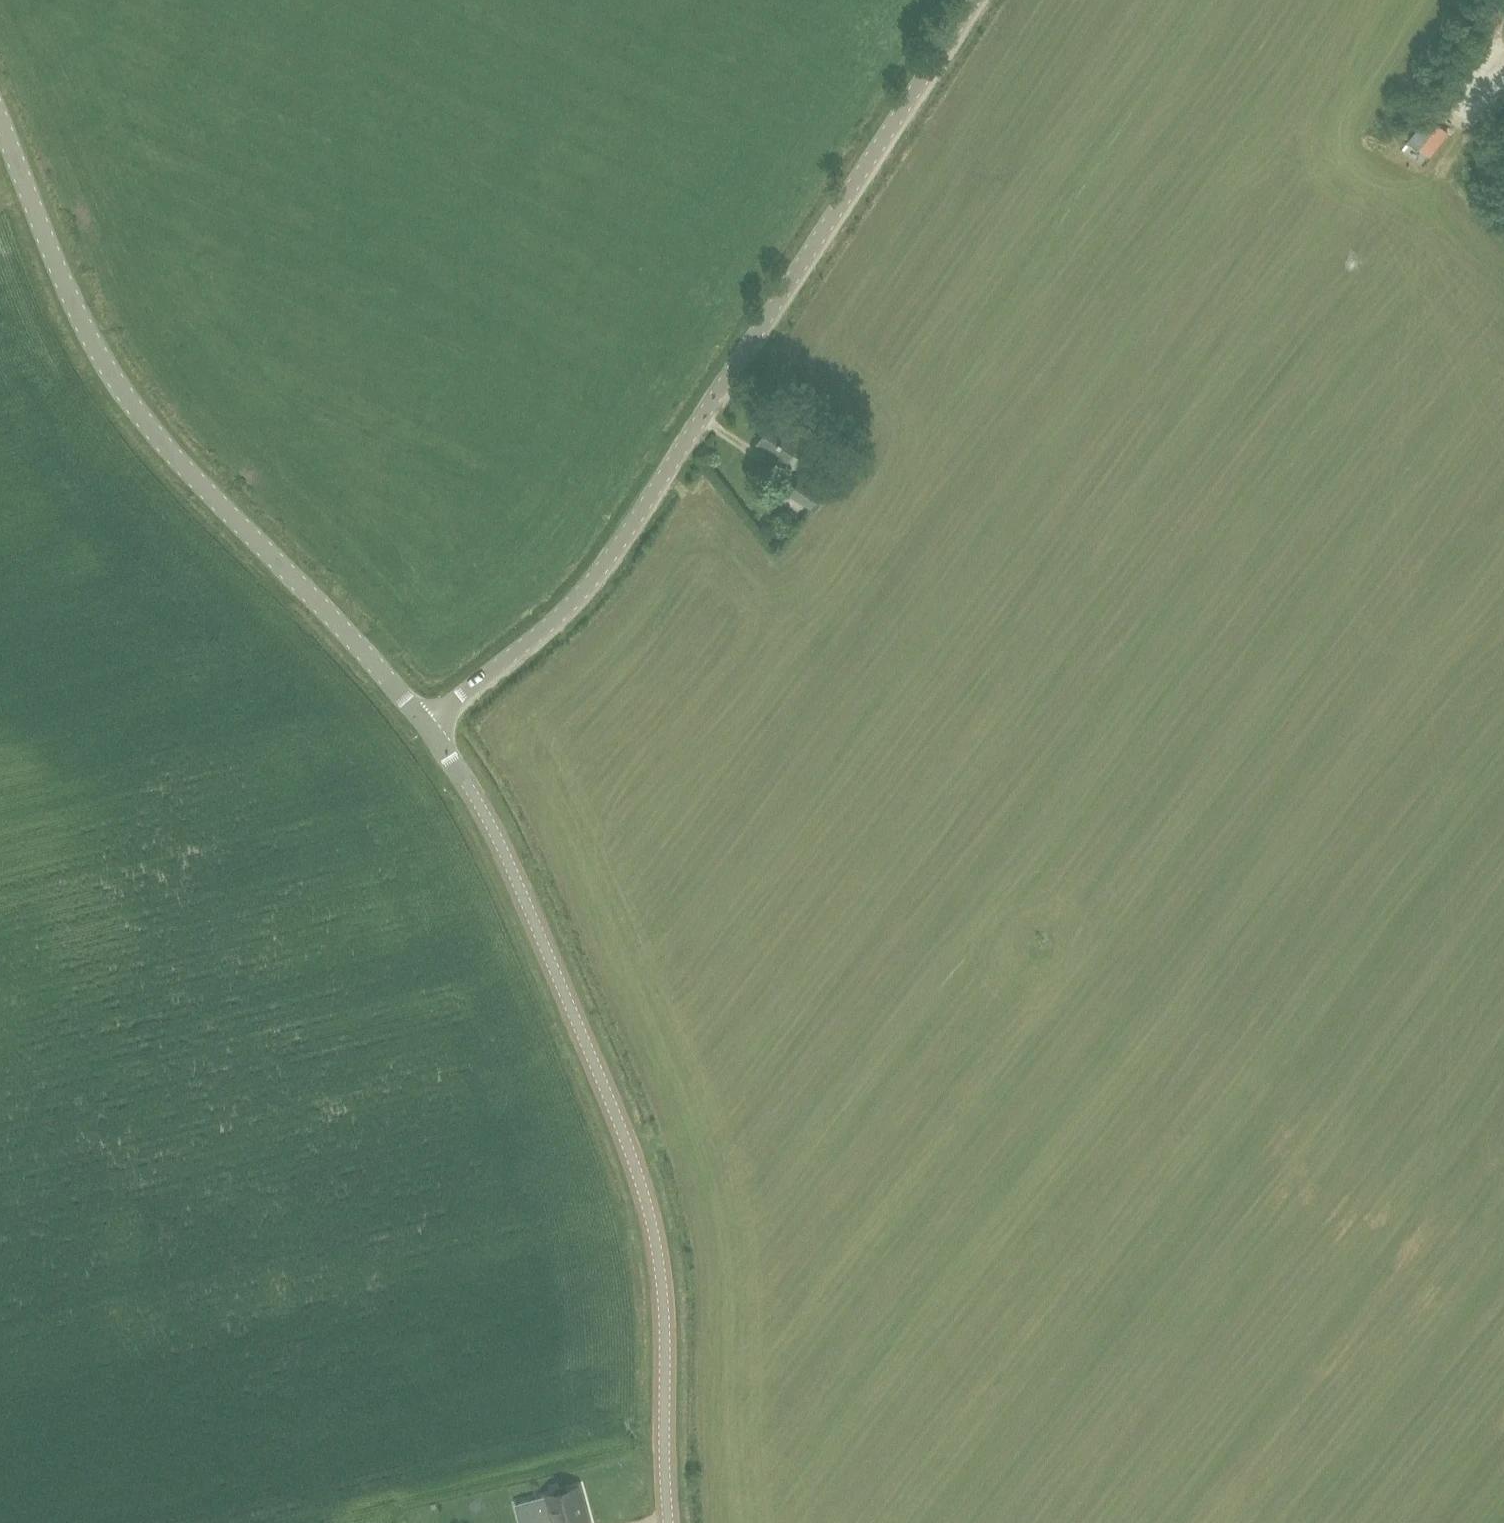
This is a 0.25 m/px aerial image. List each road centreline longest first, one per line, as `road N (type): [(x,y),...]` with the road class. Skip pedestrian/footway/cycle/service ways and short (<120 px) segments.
road 1 (unclassified): [(442,724),(575,614),(660,501),(982,0)]
road 2 (tertiary): [(677,1522),(669,1276),(654,1196),(521,873),(442,724)]
road 3 (tertiary): [(442,724),(161,439),(85,338),(0,121)]

